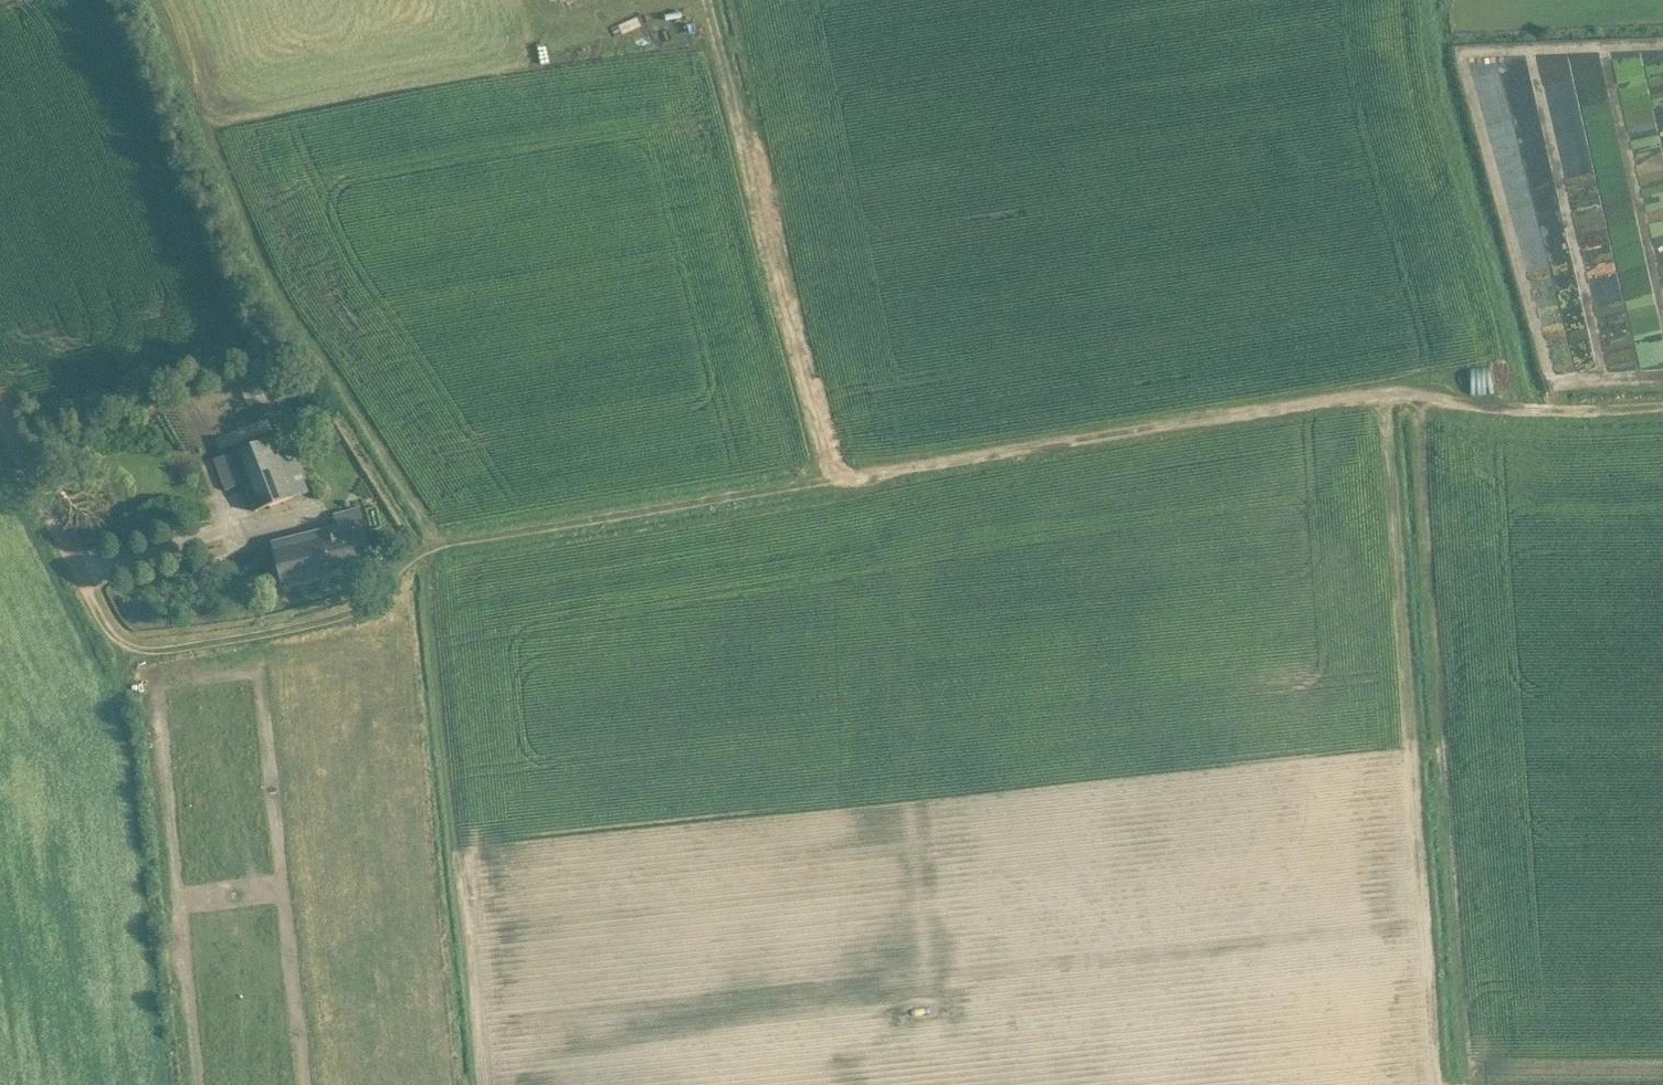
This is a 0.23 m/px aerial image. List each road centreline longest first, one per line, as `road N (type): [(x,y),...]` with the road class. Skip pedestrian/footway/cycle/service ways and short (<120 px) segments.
road 1 (track): [(0,414),(109,630),(152,650),(281,631),(356,610),(410,558),(434,547),(1159,424),(1321,401),(1662,407)]

